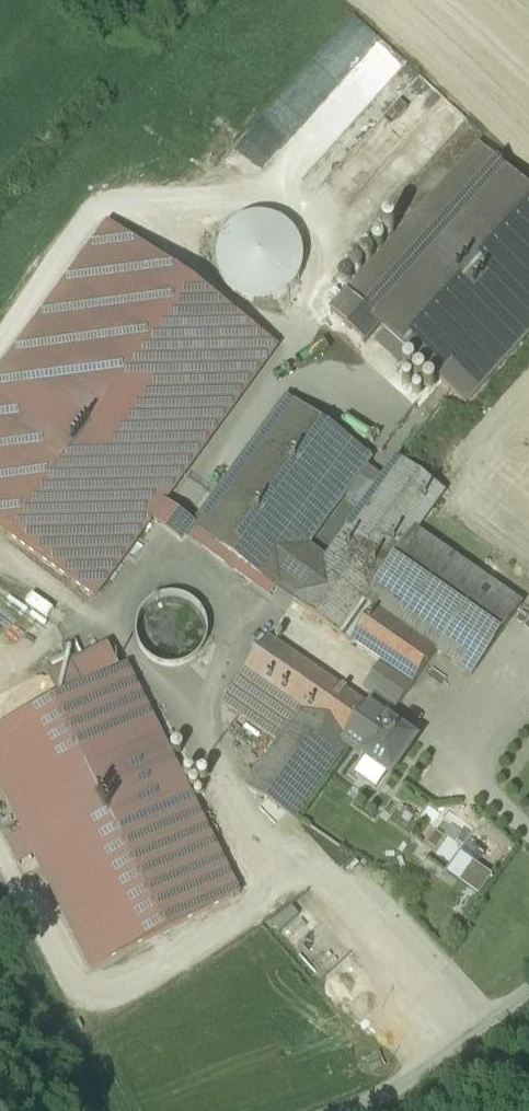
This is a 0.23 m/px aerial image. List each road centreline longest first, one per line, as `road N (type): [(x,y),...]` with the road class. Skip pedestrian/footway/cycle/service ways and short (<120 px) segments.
road 1 (track): [(528,835),(461,767),(454,748),(516,668)]
road 2 (track): [(528,997),(396,1110)]

